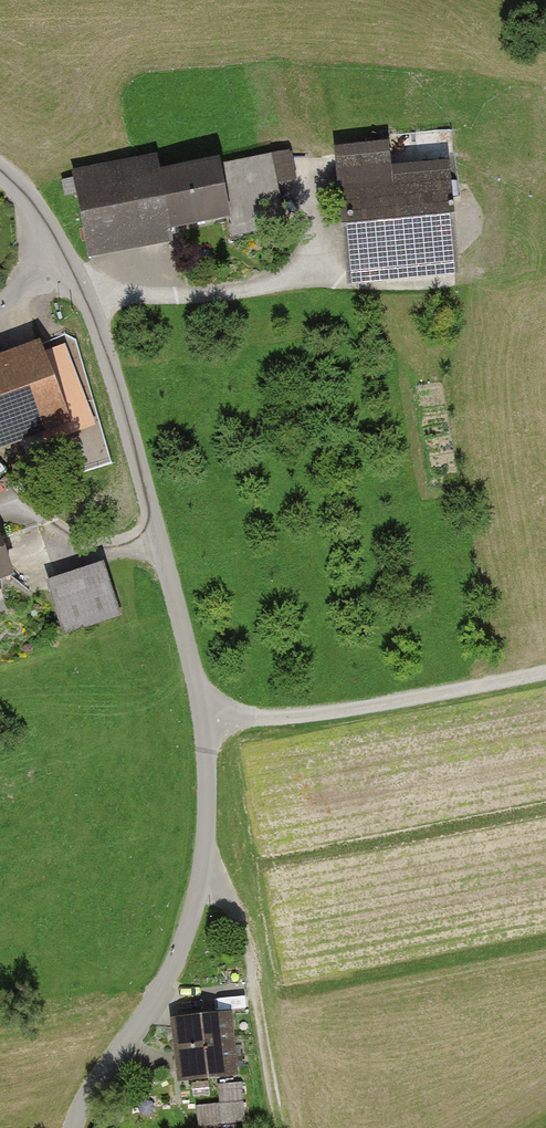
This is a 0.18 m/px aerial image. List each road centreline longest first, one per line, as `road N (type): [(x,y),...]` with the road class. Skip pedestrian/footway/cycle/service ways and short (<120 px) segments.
road 1 (unclassified): [(78,1127),(167,977),(206,876),(205,719),(97,323),(57,238),(0,171)]
road 2 (track): [(316,167),(322,254),(301,280),(200,295),(41,284),(0,307)]
road 3 (track): [(205,719),(274,718),(545,673)]
road 4 (track): [(206,876),(234,906),(247,937),(283,1127)]

